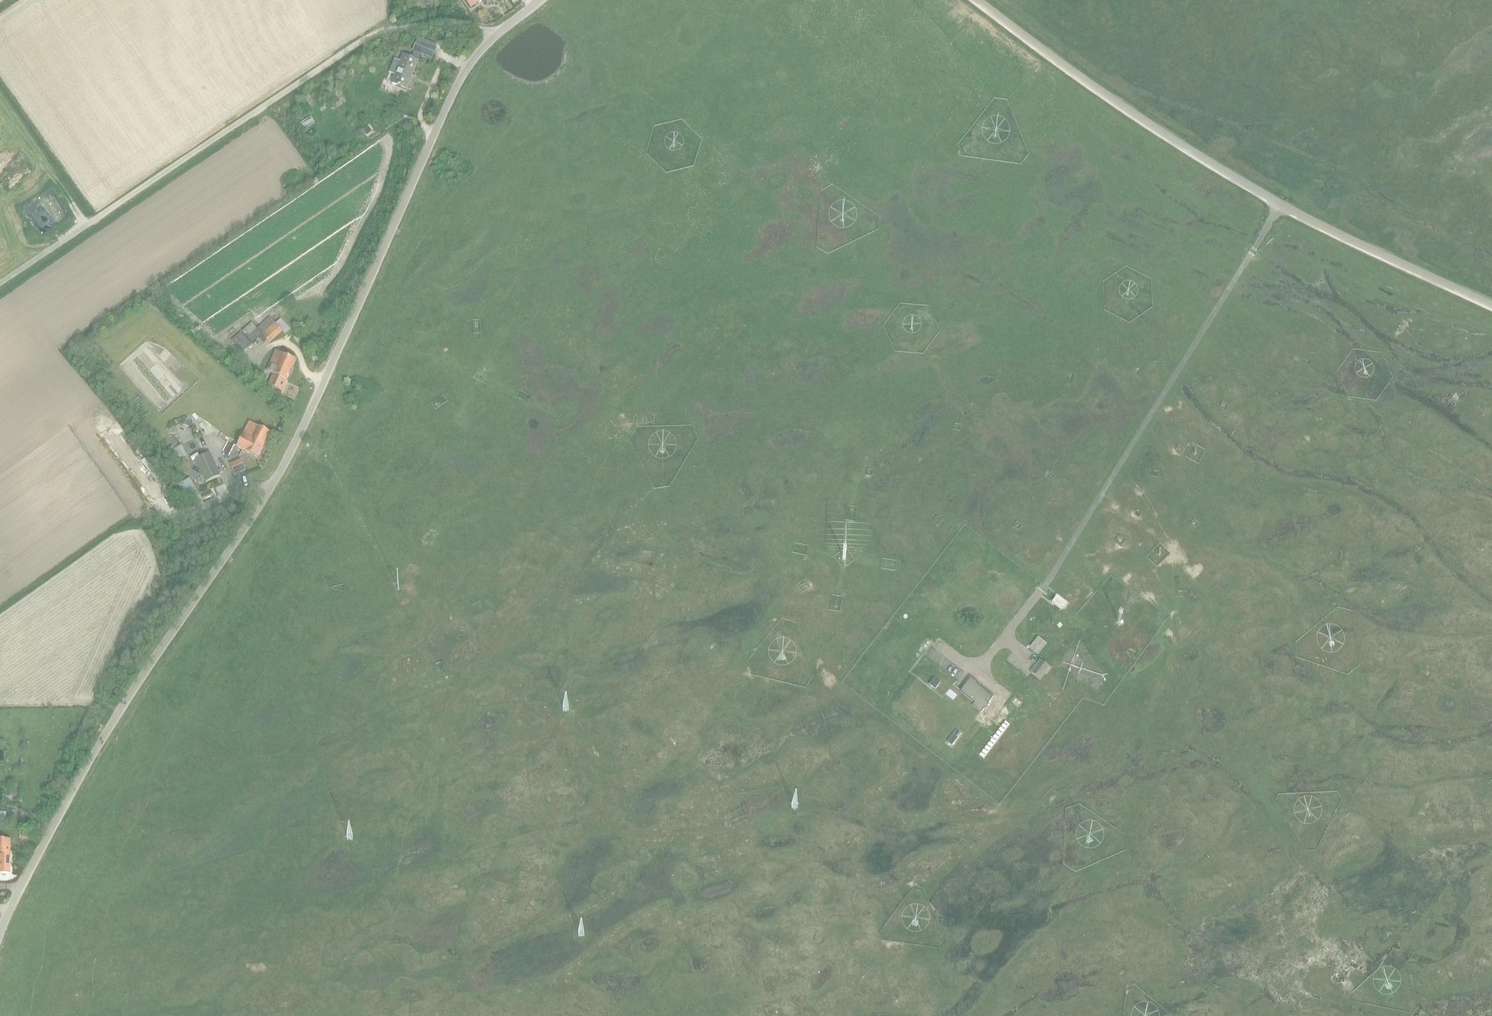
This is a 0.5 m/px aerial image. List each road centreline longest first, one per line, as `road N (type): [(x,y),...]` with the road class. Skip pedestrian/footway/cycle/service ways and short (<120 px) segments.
road 1 (unclassified): [(0,937),(22,881),(116,714),(282,465),(462,72),(537,0)]
road 2 (unclassified): [(1491,305),(1279,204),(1159,130),(978,0)]
road 3 (track): [(0,283),(380,31),(434,24),(495,33)]

